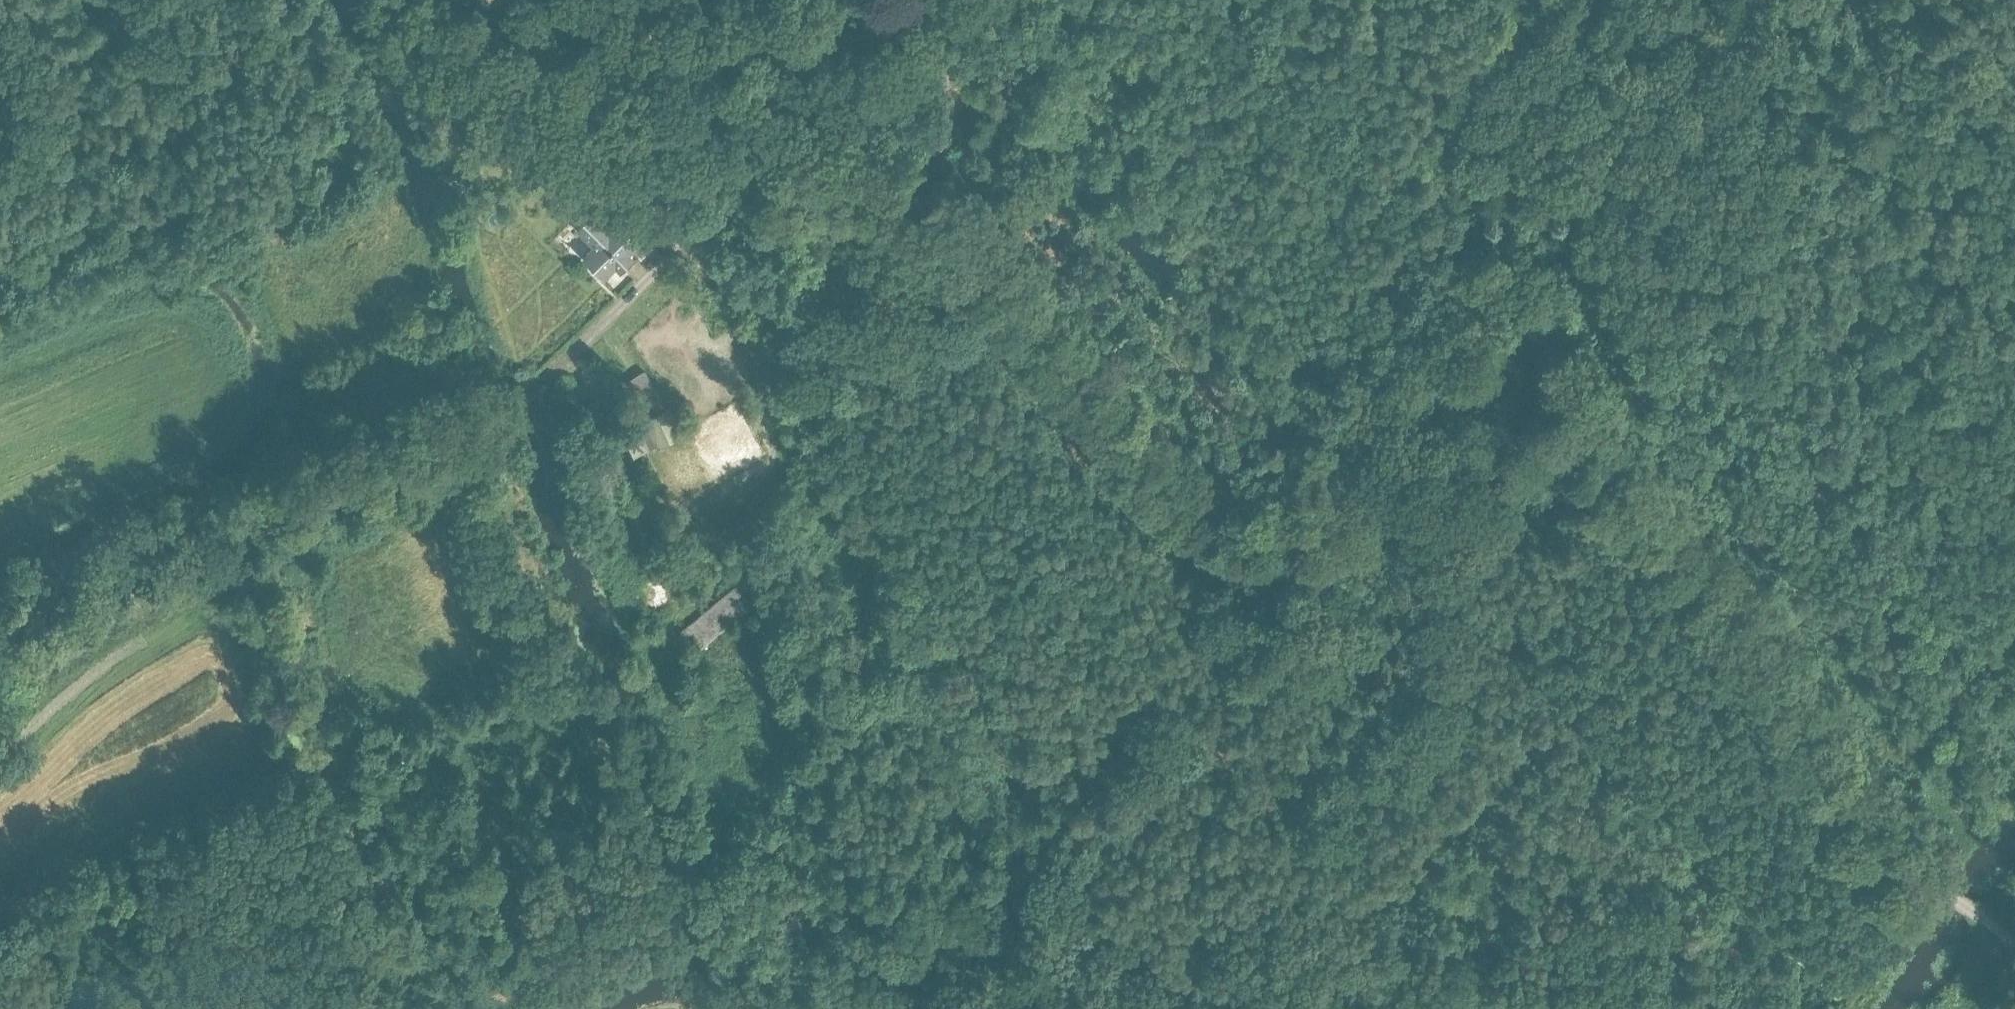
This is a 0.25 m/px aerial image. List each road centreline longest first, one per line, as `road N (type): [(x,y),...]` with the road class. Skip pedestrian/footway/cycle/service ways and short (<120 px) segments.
road 1 (track): [(1438,345),(1336,495),(1297,525),(1230,513),(1172,475),(983,254),(923,199),(892,185),(753,166)]
road 2 (track): [(2014,948),(1932,883),(1841,783),(1784,675),(1623,483),(1528,342),(1485,327),(1438,345)]
road 3 (track): [(392,0),(416,31),(660,212),(718,202)]

